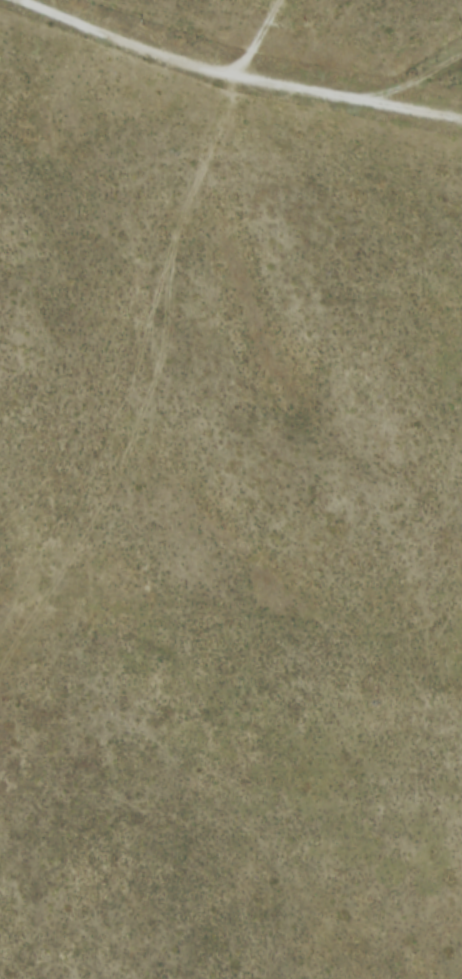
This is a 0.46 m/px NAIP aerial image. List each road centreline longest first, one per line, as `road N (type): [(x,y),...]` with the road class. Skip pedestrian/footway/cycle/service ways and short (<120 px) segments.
road 1 (residential): [(461,119),(163,60),(17,0)]

